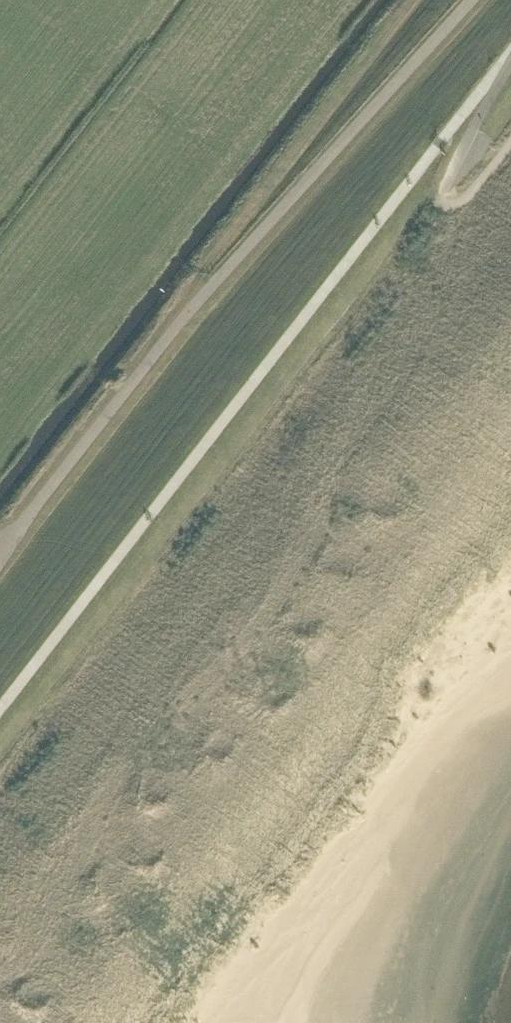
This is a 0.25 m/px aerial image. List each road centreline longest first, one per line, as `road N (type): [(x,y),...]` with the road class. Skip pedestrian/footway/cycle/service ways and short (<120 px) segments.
road 1 (unclassified): [(0,556),(171,333),(471,0)]

